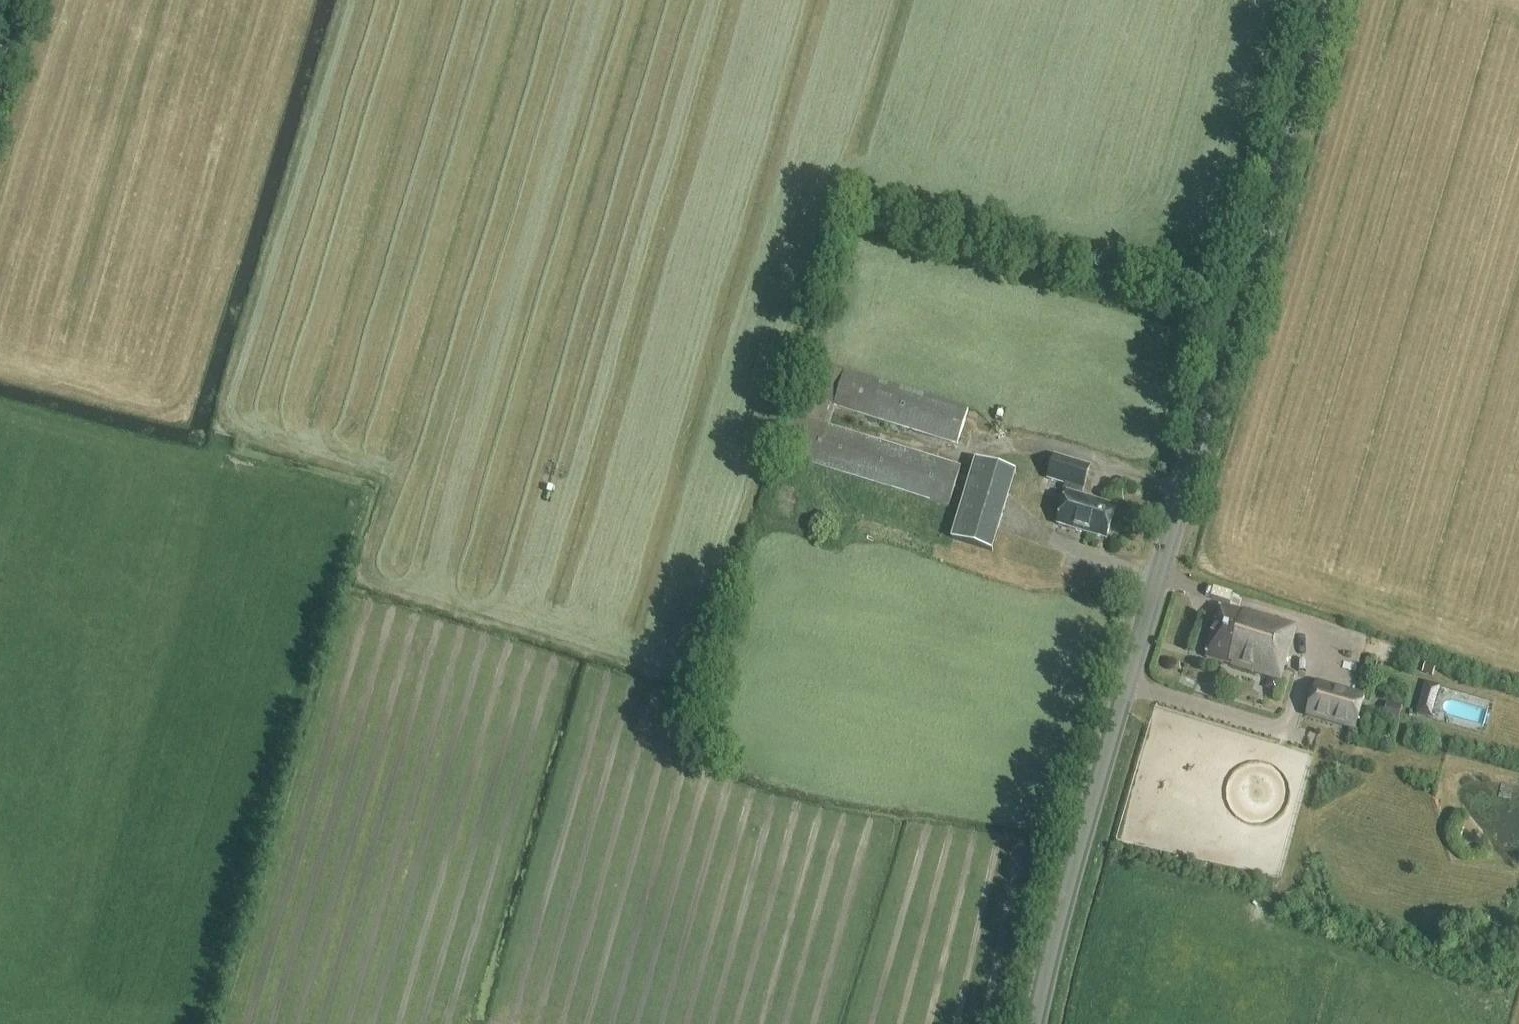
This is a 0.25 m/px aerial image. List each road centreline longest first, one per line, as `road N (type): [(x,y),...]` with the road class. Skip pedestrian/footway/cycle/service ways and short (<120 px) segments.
road 1 (tertiary): [(1034,1023),(1062,905),(1328,0)]

